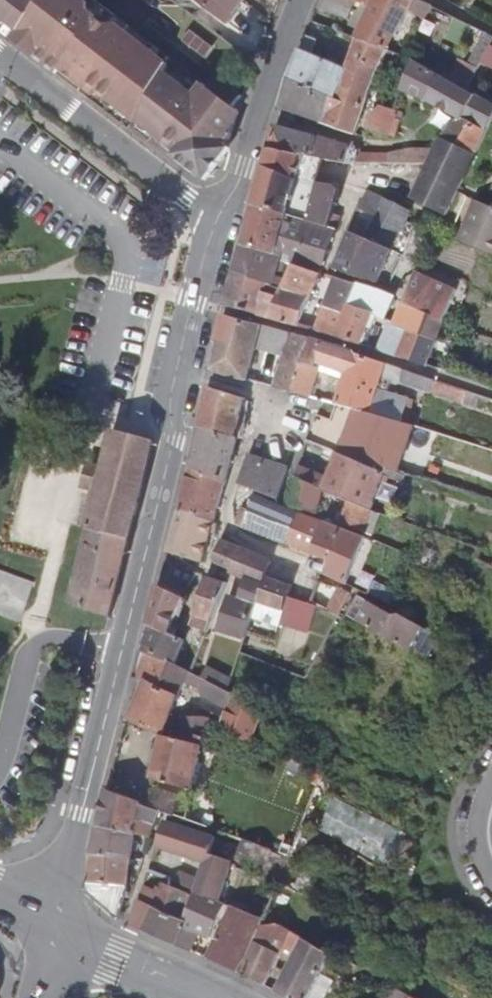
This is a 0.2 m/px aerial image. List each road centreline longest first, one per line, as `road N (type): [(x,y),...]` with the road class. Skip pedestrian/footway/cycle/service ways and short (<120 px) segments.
road 1 (residential): [(219,215),(172,389),(173,444),(53,932)]
road 2 (track): [(177,372),(258,397),(226,526),(315,571)]
road 3 (residential): [(0,59),(184,199),(219,215)]
road 4 (residential): [(295,0),(219,215)]
road 5 (unclassified): [(53,932),(208,997)]

